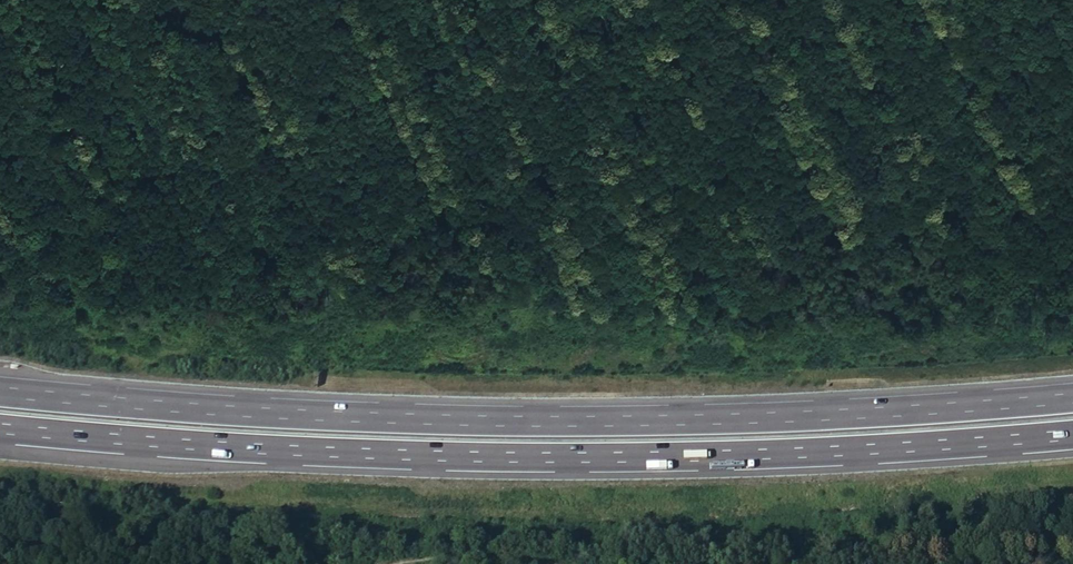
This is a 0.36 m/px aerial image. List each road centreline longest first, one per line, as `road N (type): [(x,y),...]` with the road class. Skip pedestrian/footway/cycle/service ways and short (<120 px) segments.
road 1 (motorway): [(1072,401),(516,424),(333,420),(0,394)]
road 2 (motorway): [(0,431),(514,461),(701,460),(1072,438)]

